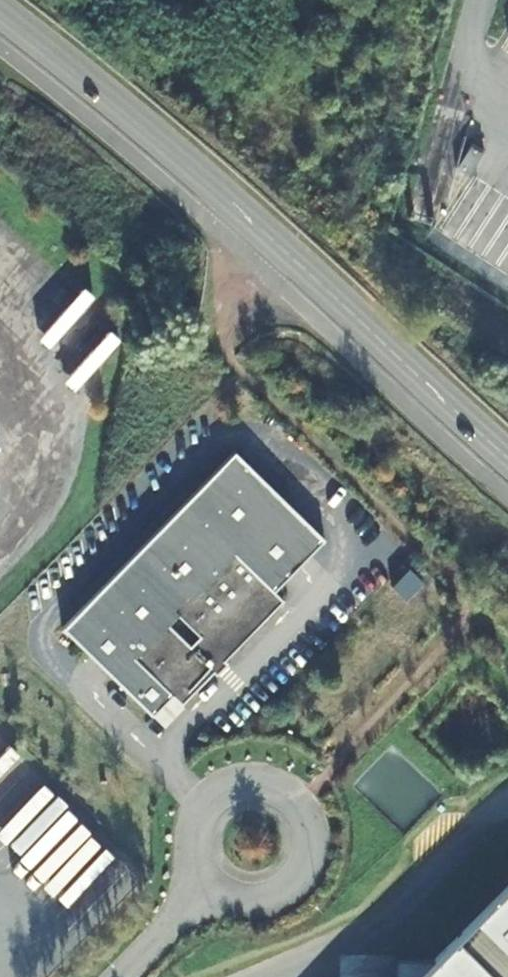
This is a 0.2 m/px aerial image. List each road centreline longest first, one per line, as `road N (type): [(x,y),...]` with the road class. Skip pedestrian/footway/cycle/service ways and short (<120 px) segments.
road 1 (tertiary): [(0,23),(250,229),(507,466)]
road 2 (residential): [(205,887),(250,905),(277,898),(307,860),(307,833),(276,792),(246,785),(207,802)]
road 3 (residential): [(119,976),(205,887)]

